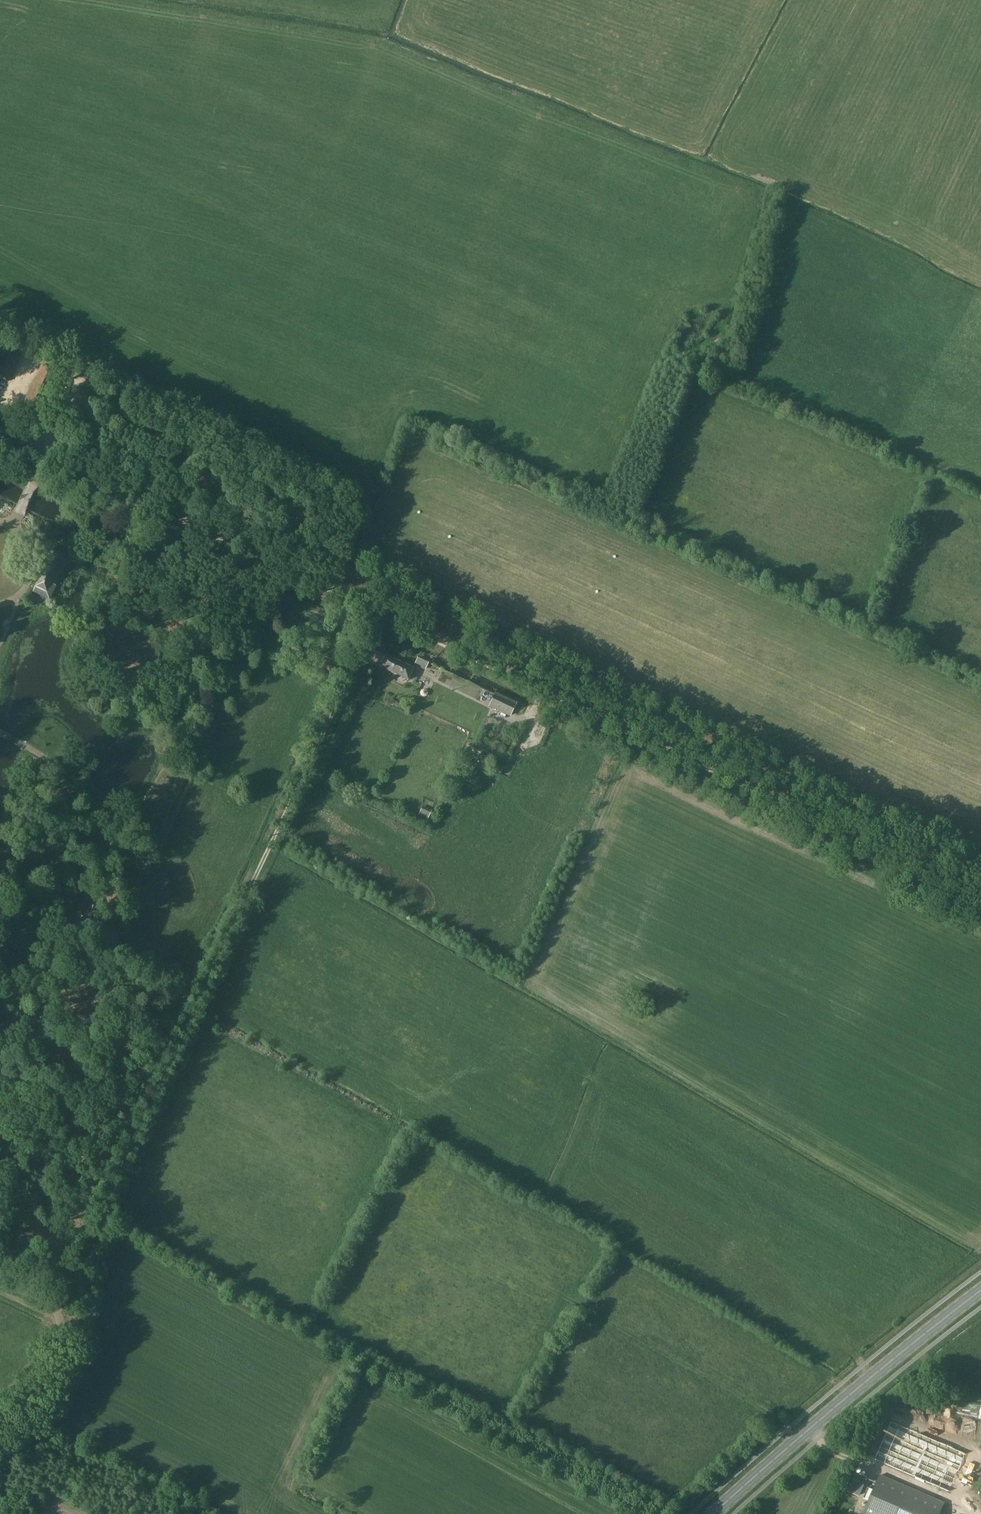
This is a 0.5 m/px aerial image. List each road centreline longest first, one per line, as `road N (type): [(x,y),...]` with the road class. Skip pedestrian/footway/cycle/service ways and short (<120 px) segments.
road 1 (unclassified): [(980,894),(50,452)]
road 2 (track): [(55,1314),(366,638)]
road 3 (primary): [(722,1513),(980,1293)]

